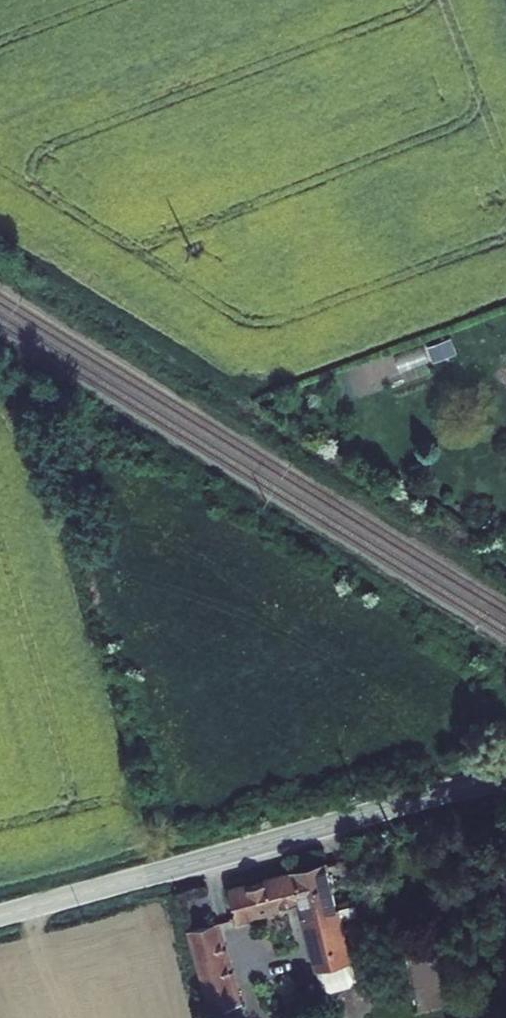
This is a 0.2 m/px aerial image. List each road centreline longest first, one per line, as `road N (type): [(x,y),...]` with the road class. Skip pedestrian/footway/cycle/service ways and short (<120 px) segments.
road 1 (unclassified): [(505,776),(0,917)]

